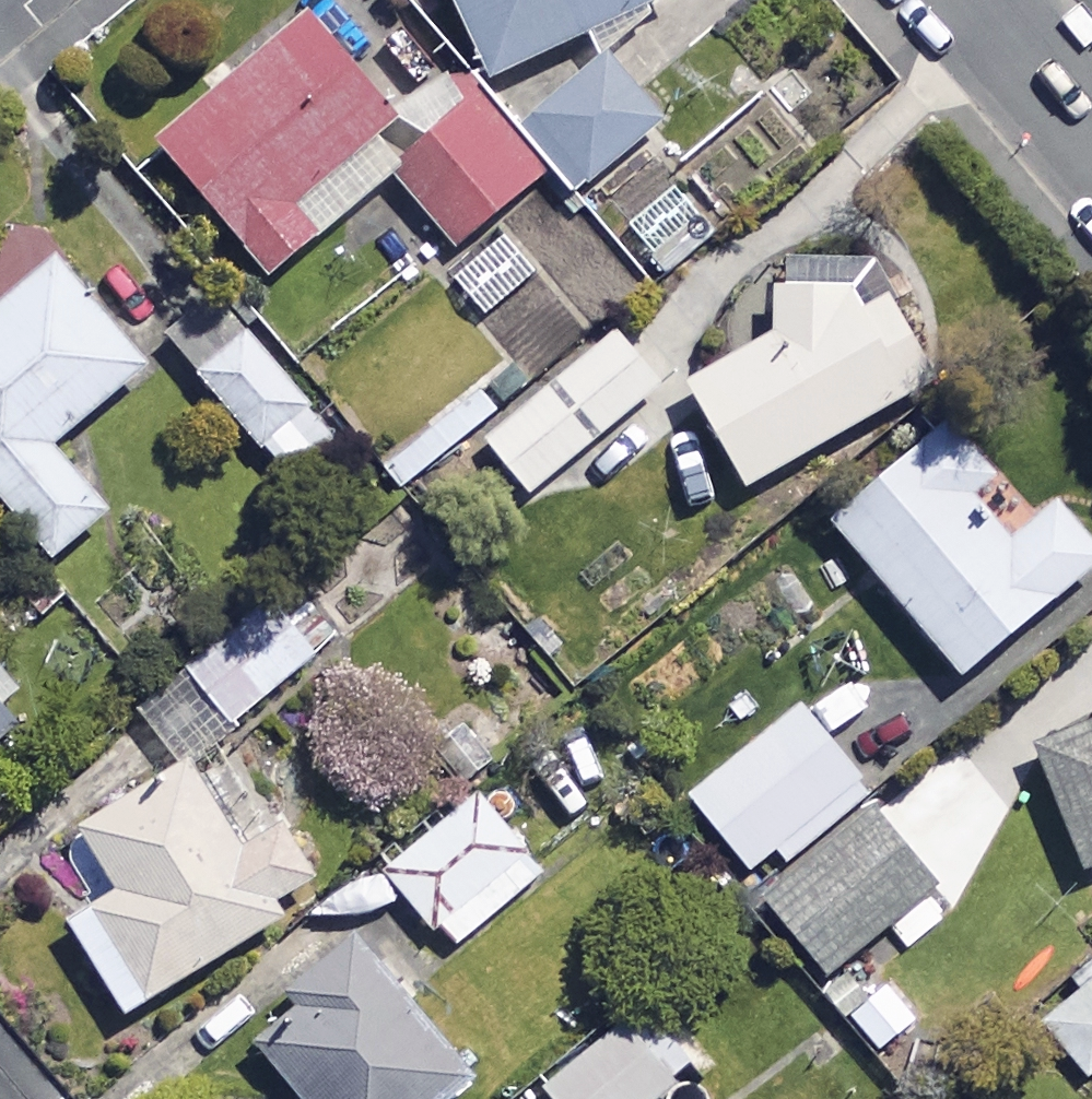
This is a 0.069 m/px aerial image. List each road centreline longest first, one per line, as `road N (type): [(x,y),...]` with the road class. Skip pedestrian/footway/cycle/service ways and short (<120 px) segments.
road 1 (residential): [(975,0),(1091,138)]

